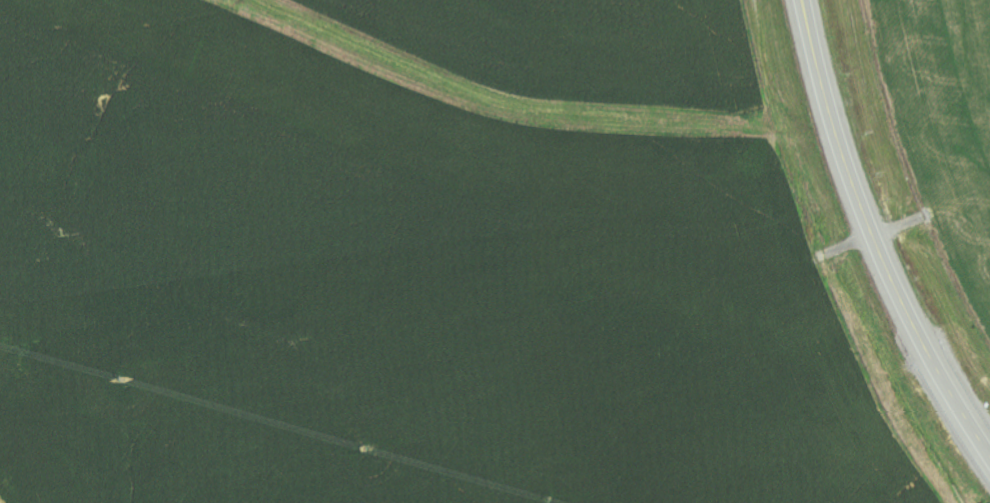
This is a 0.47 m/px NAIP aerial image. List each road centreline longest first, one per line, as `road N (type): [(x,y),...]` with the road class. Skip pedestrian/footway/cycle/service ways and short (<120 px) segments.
road 1 (primary): [(989,456),(884,262),(844,158),(803,0)]

